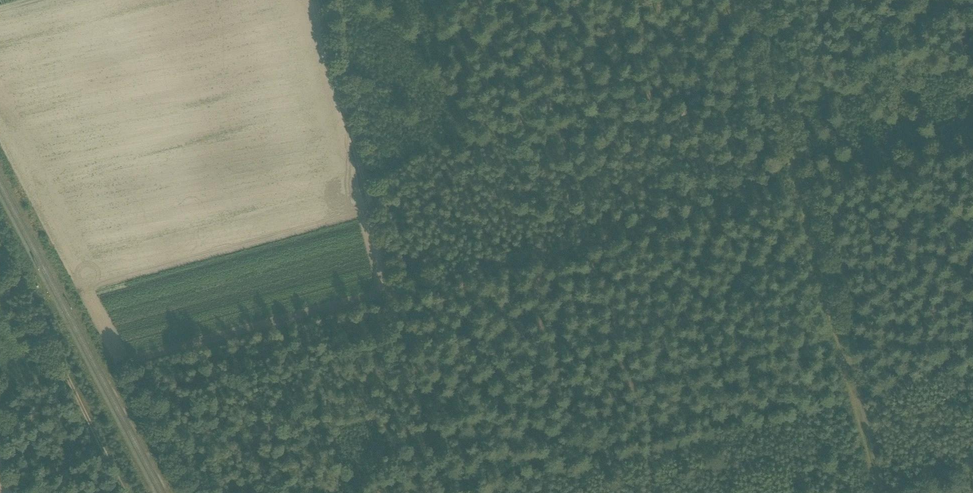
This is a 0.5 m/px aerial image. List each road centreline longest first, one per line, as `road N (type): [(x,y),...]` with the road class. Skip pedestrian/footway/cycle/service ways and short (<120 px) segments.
road 1 (track): [(875,492),(748,0)]
road 2 (track): [(795,186),(394,290)]
road 3 (track): [(321,0),(394,290)]
road 4 (track): [(0,240),(131,492)]
road 5 (track): [(394,290),(446,492)]
road 6 (track): [(795,186),(972,141)]

